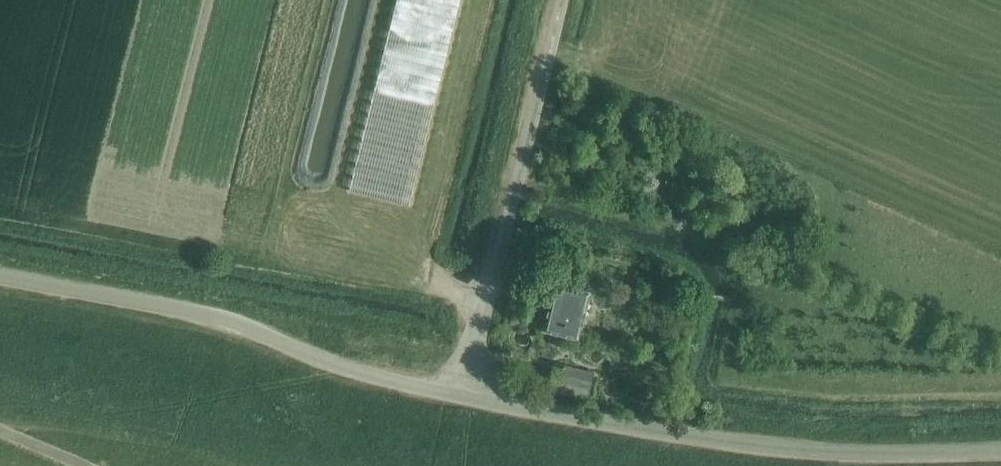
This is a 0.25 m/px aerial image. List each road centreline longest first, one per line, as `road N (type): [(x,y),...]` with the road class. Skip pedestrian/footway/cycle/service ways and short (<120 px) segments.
road 1 (unclassified): [(461,395),(781,447),(1000,452)]
road 2 (unclassified): [(461,395),(341,367),(236,322),(0,276)]
road 3 (unclassified): [(461,395),(565,0)]

